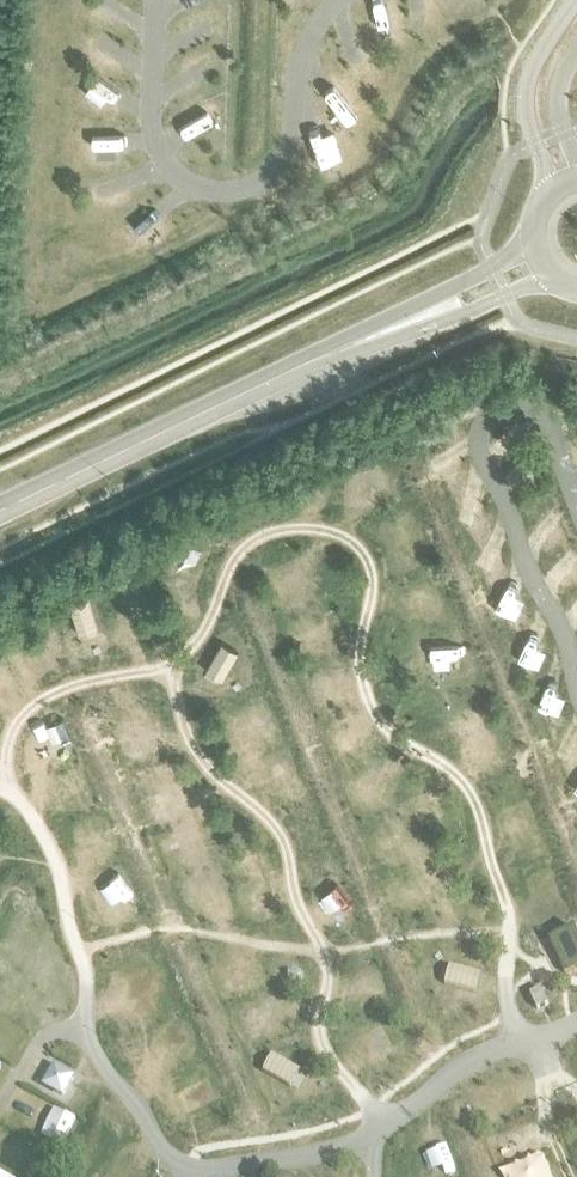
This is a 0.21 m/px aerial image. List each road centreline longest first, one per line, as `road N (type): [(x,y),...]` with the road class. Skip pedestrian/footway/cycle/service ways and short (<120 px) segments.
road 1 (tertiary): [(0,509),(280,376)]
road 2 (tertiary): [(280,376),(480,309),(551,276)]
road 3 (tertiary): [(534,245),(280,376)]
road 4 (unclassified): [(575,0),(526,86),(526,119),(548,195)]

